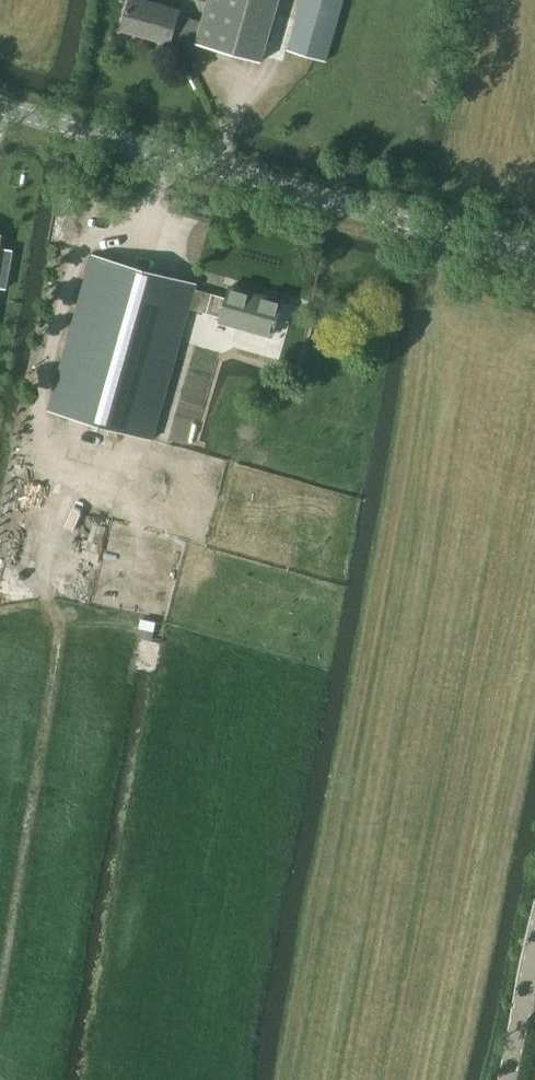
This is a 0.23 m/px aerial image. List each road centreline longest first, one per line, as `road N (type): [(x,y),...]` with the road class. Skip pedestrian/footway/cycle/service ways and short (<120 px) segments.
road 1 (track): [(0,1004),(63,643),(53,575),(61,449)]
road 2 (unclassified): [(534,256),(0,103)]
road 3 (unclassified): [(534,960),(509,1079)]

